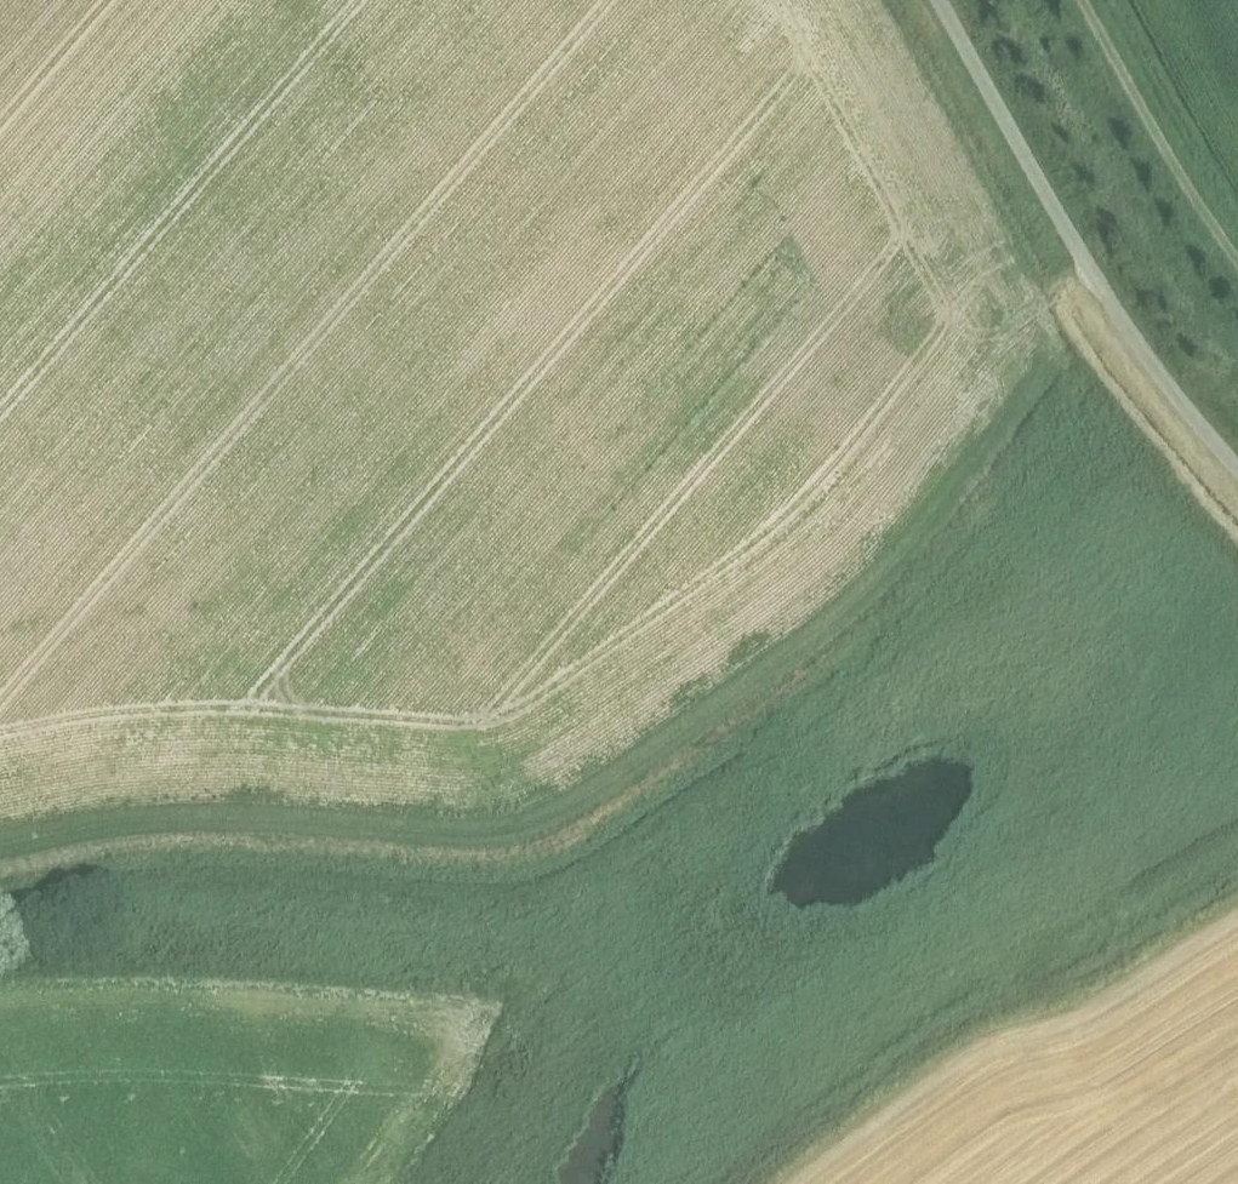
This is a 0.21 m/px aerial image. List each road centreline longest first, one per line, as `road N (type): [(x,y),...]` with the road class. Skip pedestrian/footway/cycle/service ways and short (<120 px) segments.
road 1 (unclassified): [(939,0),(1135,338),(1237,468)]

